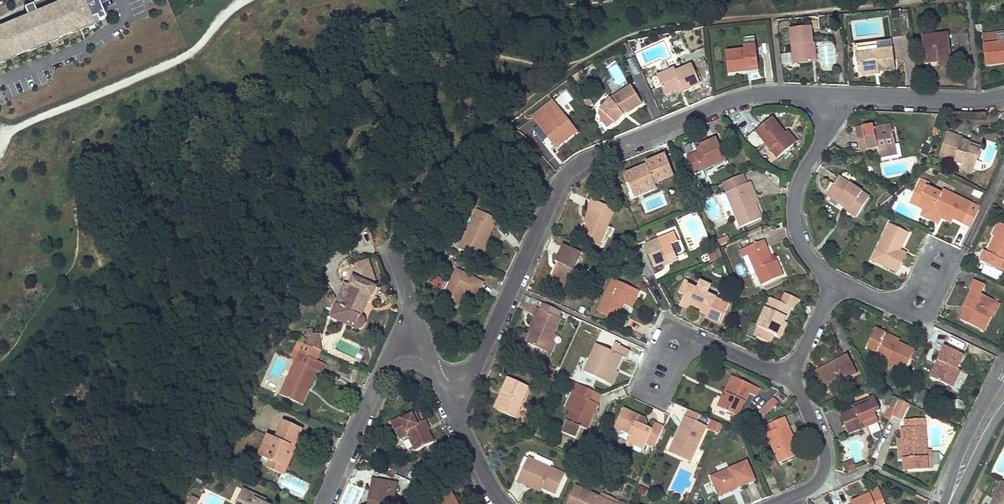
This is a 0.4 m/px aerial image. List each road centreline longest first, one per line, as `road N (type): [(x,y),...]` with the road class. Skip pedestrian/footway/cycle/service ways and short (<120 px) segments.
road 1 (residential): [(442,387),(472,371),(554,184),(590,156),(746,92),(834,94)]
road 2 (residential): [(442,387),(422,359),(397,358),(385,367),(324,503)]
road 3 (residential): [(831,283),(794,227),(794,200),(834,94)]
road 4 (residential): [(793,376),(674,325),(652,381)]
road 5 (residential): [(834,94),(1003,96)]
road 6 (residential): [(768,503),(815,486),(826,457),(793,376)]
road 7 (residential): [(831,283),(922,316),(951,256)]
road 8 (secondary): [(1003,383),(946,503)]
road 9 (residential): [(442,387),(503,503)]

